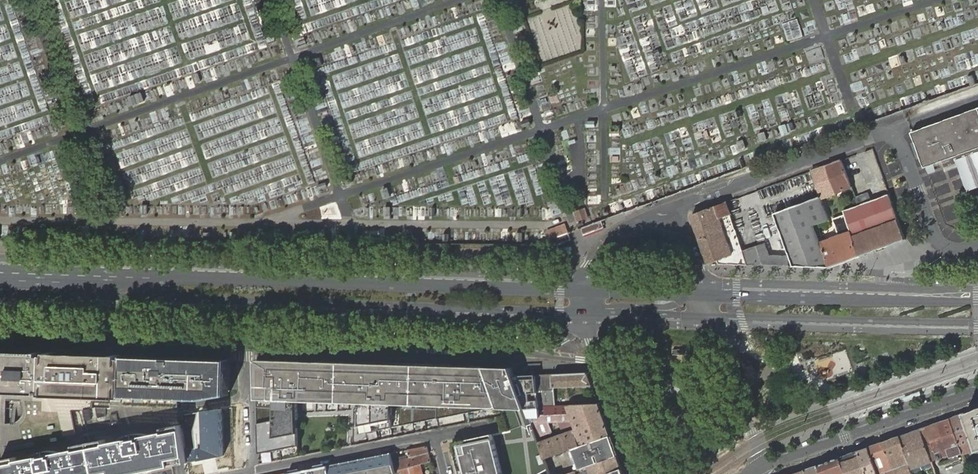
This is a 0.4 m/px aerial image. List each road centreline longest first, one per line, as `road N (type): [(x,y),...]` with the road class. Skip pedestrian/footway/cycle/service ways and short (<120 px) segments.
road 1 (secondary): [(584,287),(176,271),(0,275)]
road 2 (residential): [(977,245),(935,239),(902,148),(881,134),(671,210)]
road 3 (secondary): [(247,305),(583,315)]
road 4 (secondary): [(977,298),(704,293)]
road 5 (secondary): [(712,319),(977,327)]
road 6 (secondary): [(0,297),(247,305)]
road 7 (residential): [(766,466),(977,389)]
road 8 (residential): [(436,435),(253,472)]
road 9 (residential): [(583,315),(640,473)]
road 10 (residential): [(253,472),(247,305)]
road 11 (residential): [(766,466),(712,319)]
road 12 (secondary): [(583,315),(712,319)]
road 13 (unclassified): [(583,315),(665,307),(704,293)]
road 14 (residential): [(671,210),(613,239),(584,287)]
road 15 (secondary): [(704,293),(584,287)]

